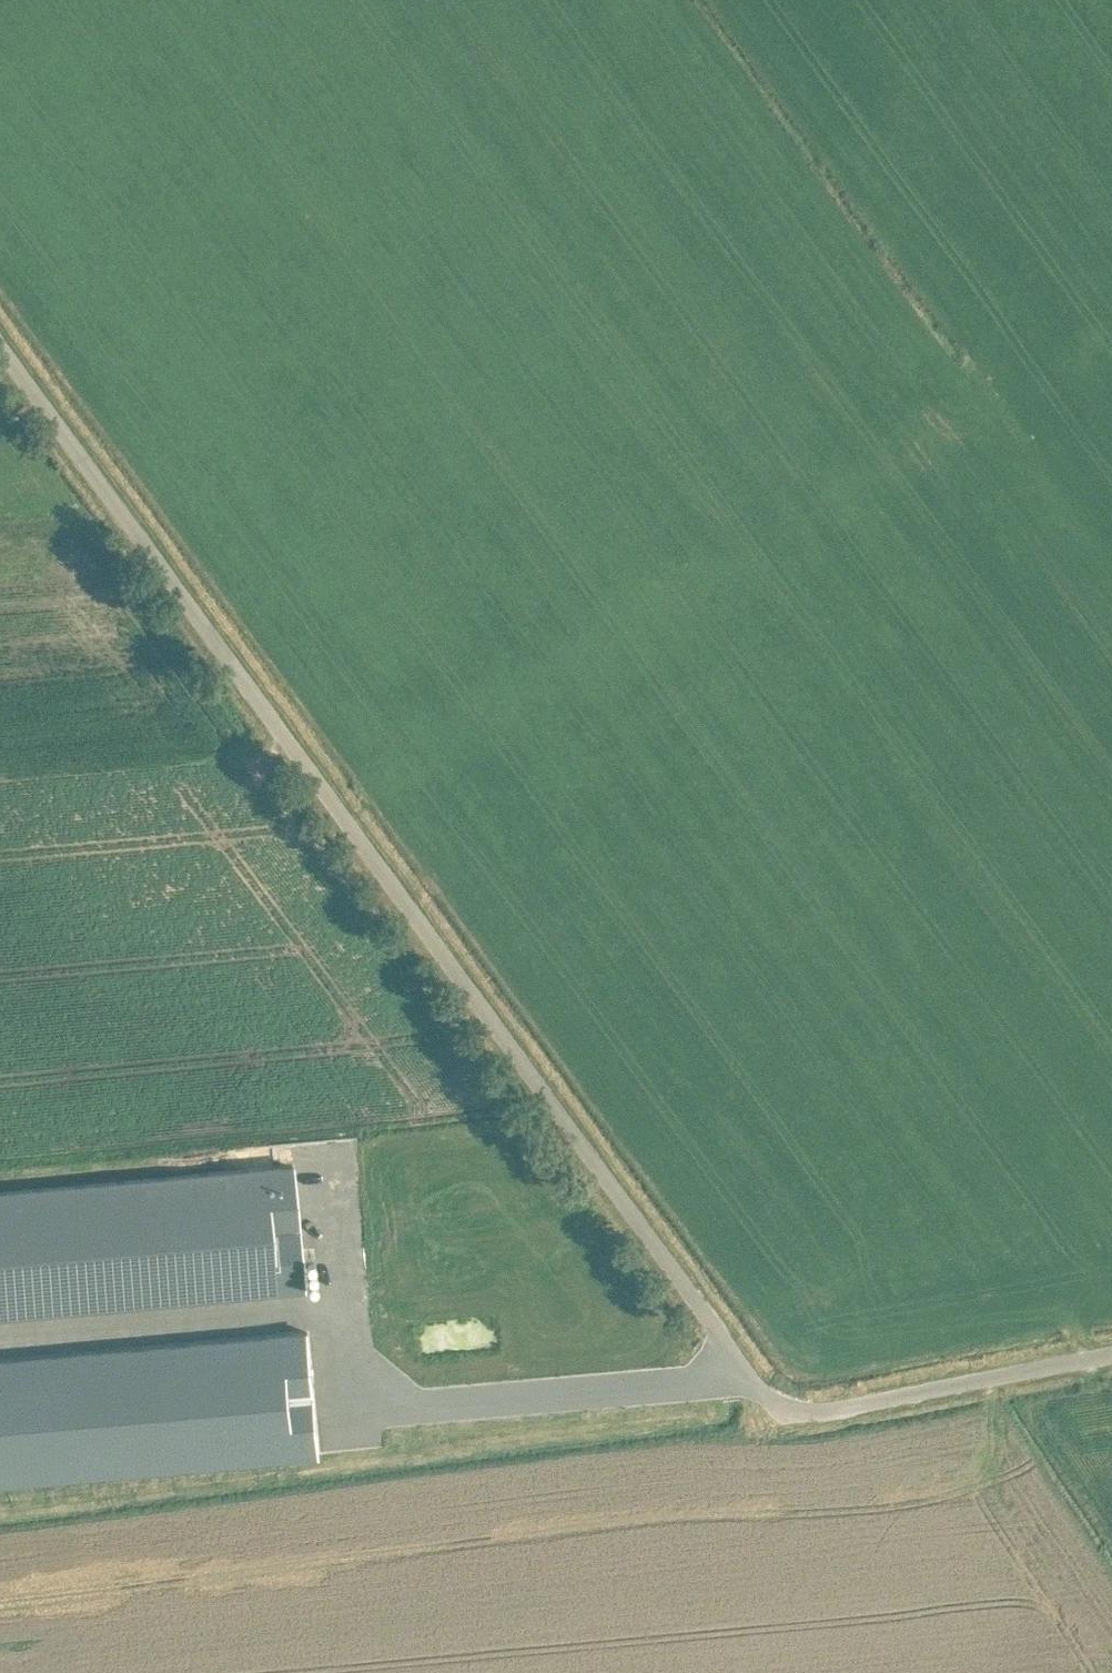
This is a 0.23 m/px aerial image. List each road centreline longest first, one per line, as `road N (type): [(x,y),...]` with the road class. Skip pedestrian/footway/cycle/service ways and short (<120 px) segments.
road 1 (unclassified): [(1111,1353),(836,1407),(804,1410),(771,1398),(0,346)]

